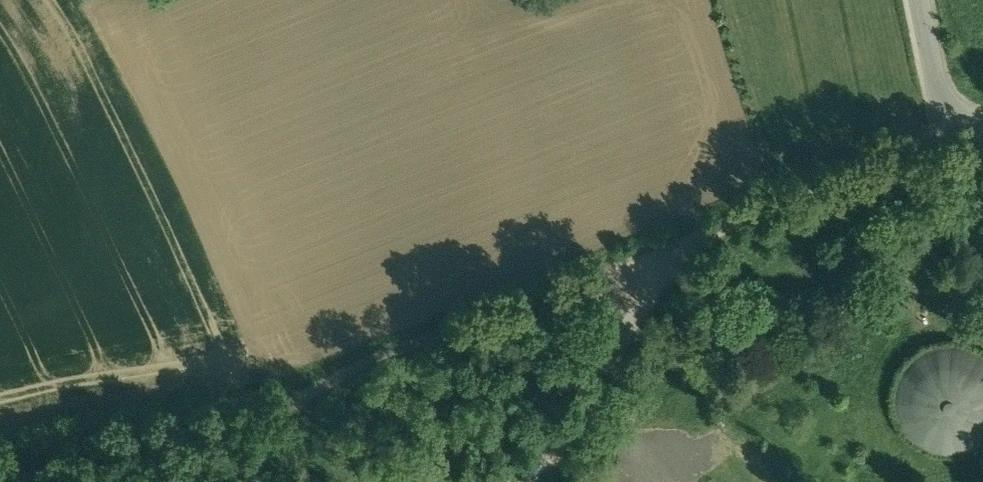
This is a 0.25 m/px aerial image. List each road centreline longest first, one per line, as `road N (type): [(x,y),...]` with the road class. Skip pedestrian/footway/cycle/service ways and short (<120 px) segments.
road 1 (track): [(311,390),(686,246)]
road 2 (track): [(0,464),(78,460),(311,390)]
road 3 (residential): [(982,131),(960,133),(922,0)]
road 4 (track): [(311,390),(298,441),(203,481)]

